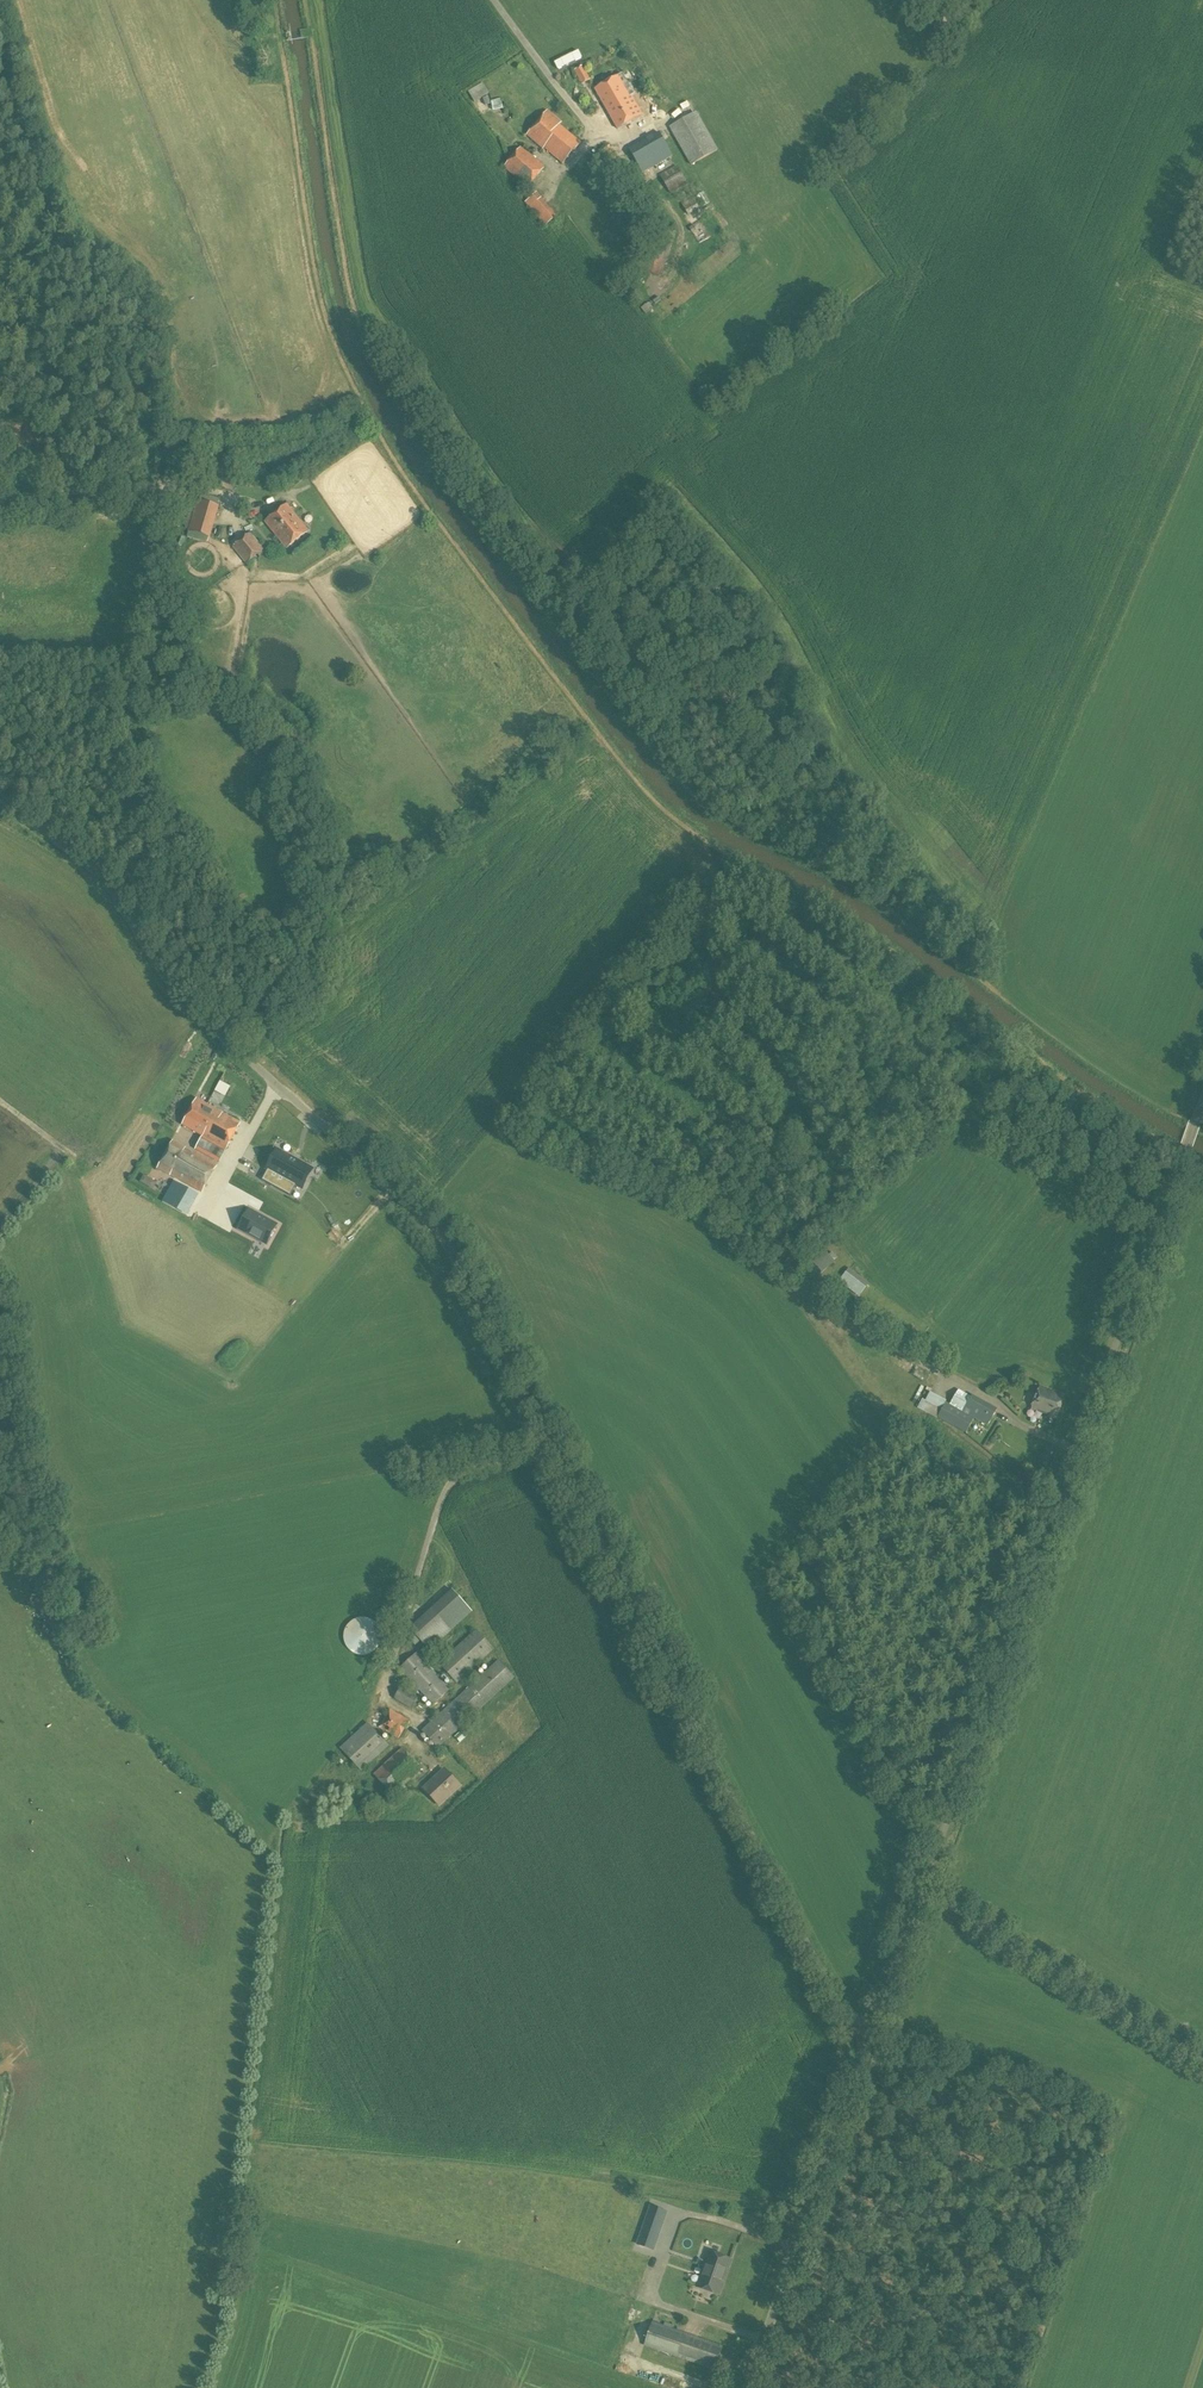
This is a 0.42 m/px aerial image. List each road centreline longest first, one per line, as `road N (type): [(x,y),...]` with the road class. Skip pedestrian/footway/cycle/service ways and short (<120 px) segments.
road 1 (unclassified): [(872,2031),(839,2006),(469,1268),(431,1224),(196,1023),(84,871),(0,817)]
road 2 (unclassified): [(922,1887),(1202,1112)]
road 3 (track): [(165,485),(129,715),(130,794),(151,963)]
road 4 (unclassified): [(747,2387),(872,2031)]
road 5 (unclassified): [(1202,2062),(922,1887)]
road 6 (unclassified): [(872,2031),(922,1887)]

